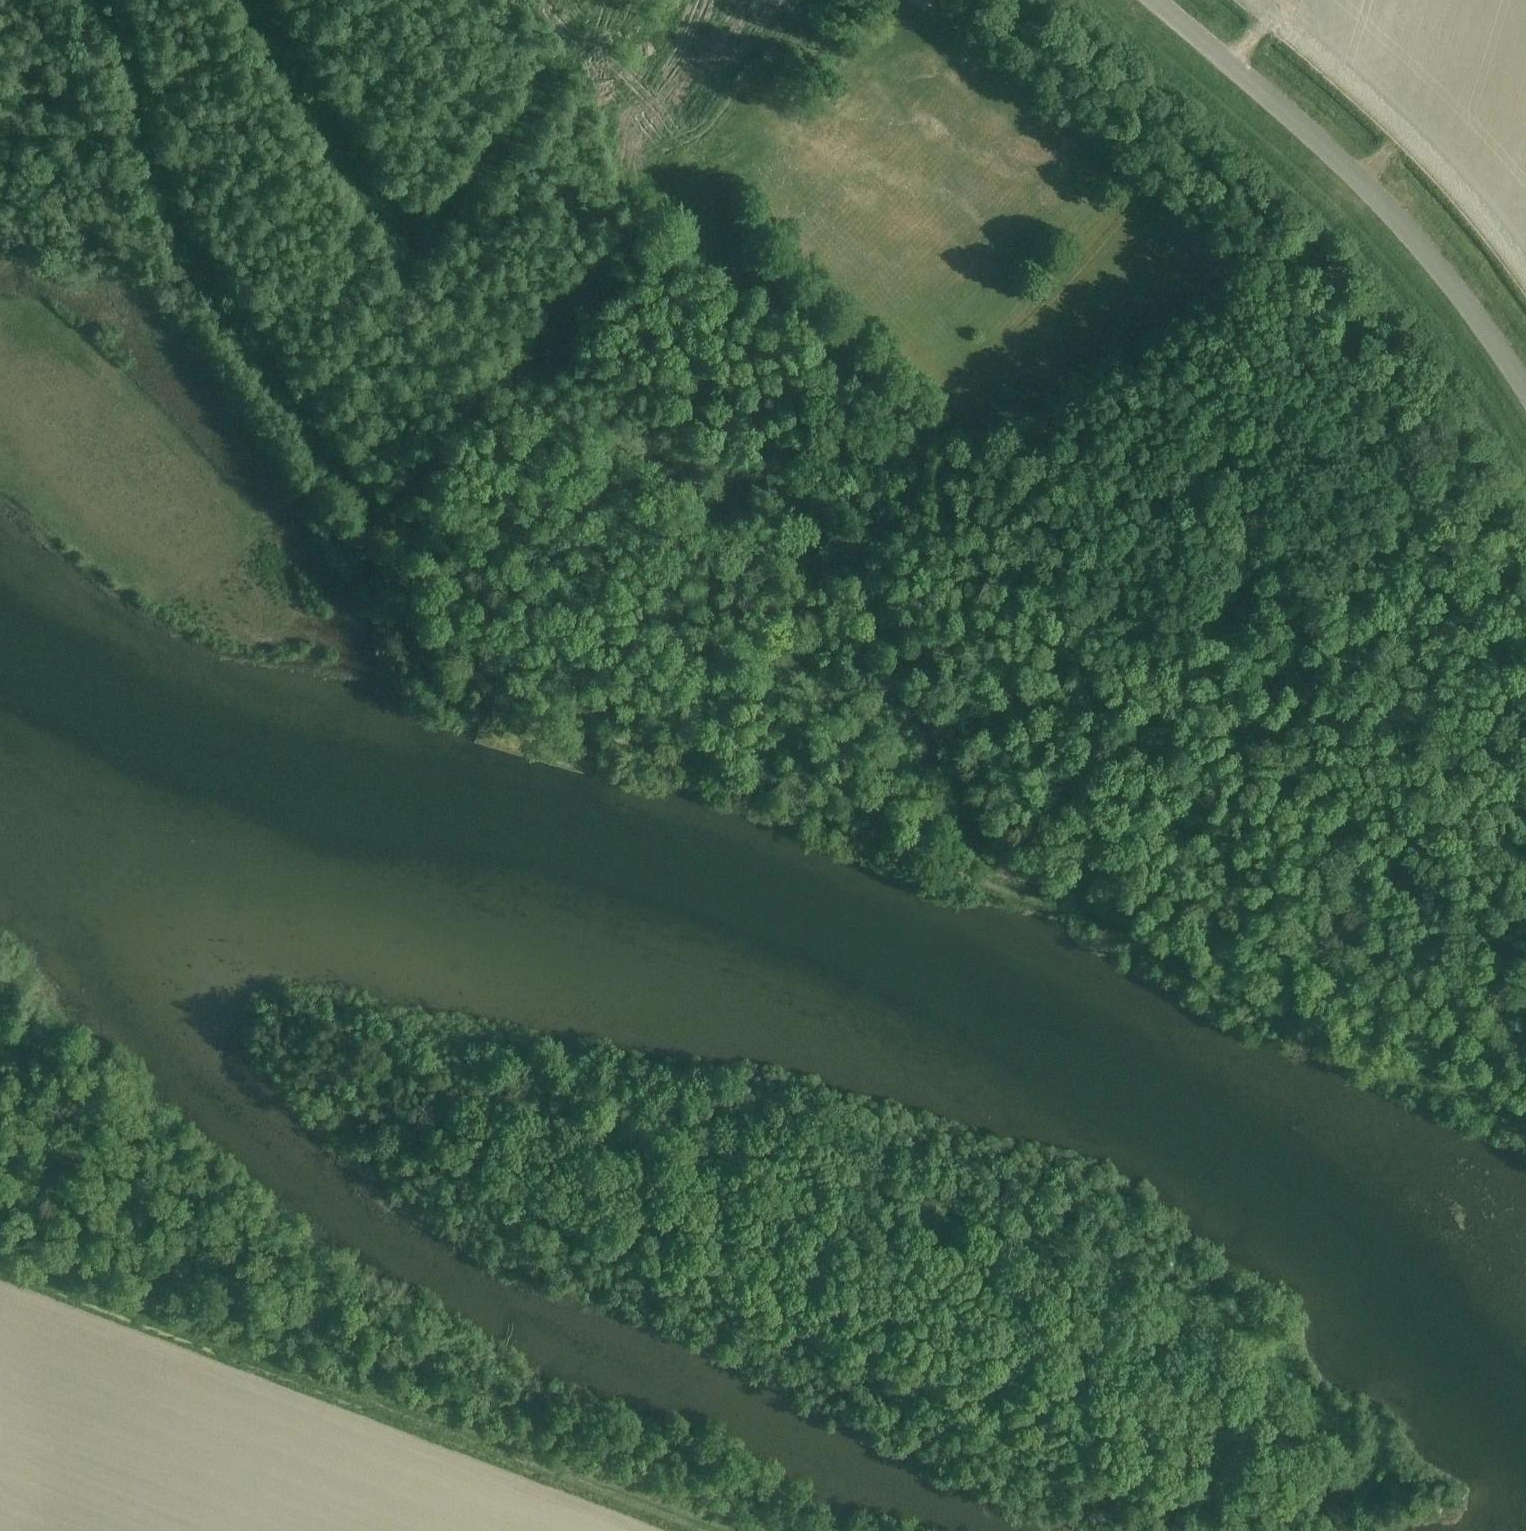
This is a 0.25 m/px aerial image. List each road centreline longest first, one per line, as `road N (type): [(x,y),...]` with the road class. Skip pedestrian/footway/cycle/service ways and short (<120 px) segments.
road 1 (track): [(0,976),(448,1425),(725,1530)]
road 2 (tertiary): [(1154,0),(1325,146),(1409,232),(1497,341),(1525,391)]

